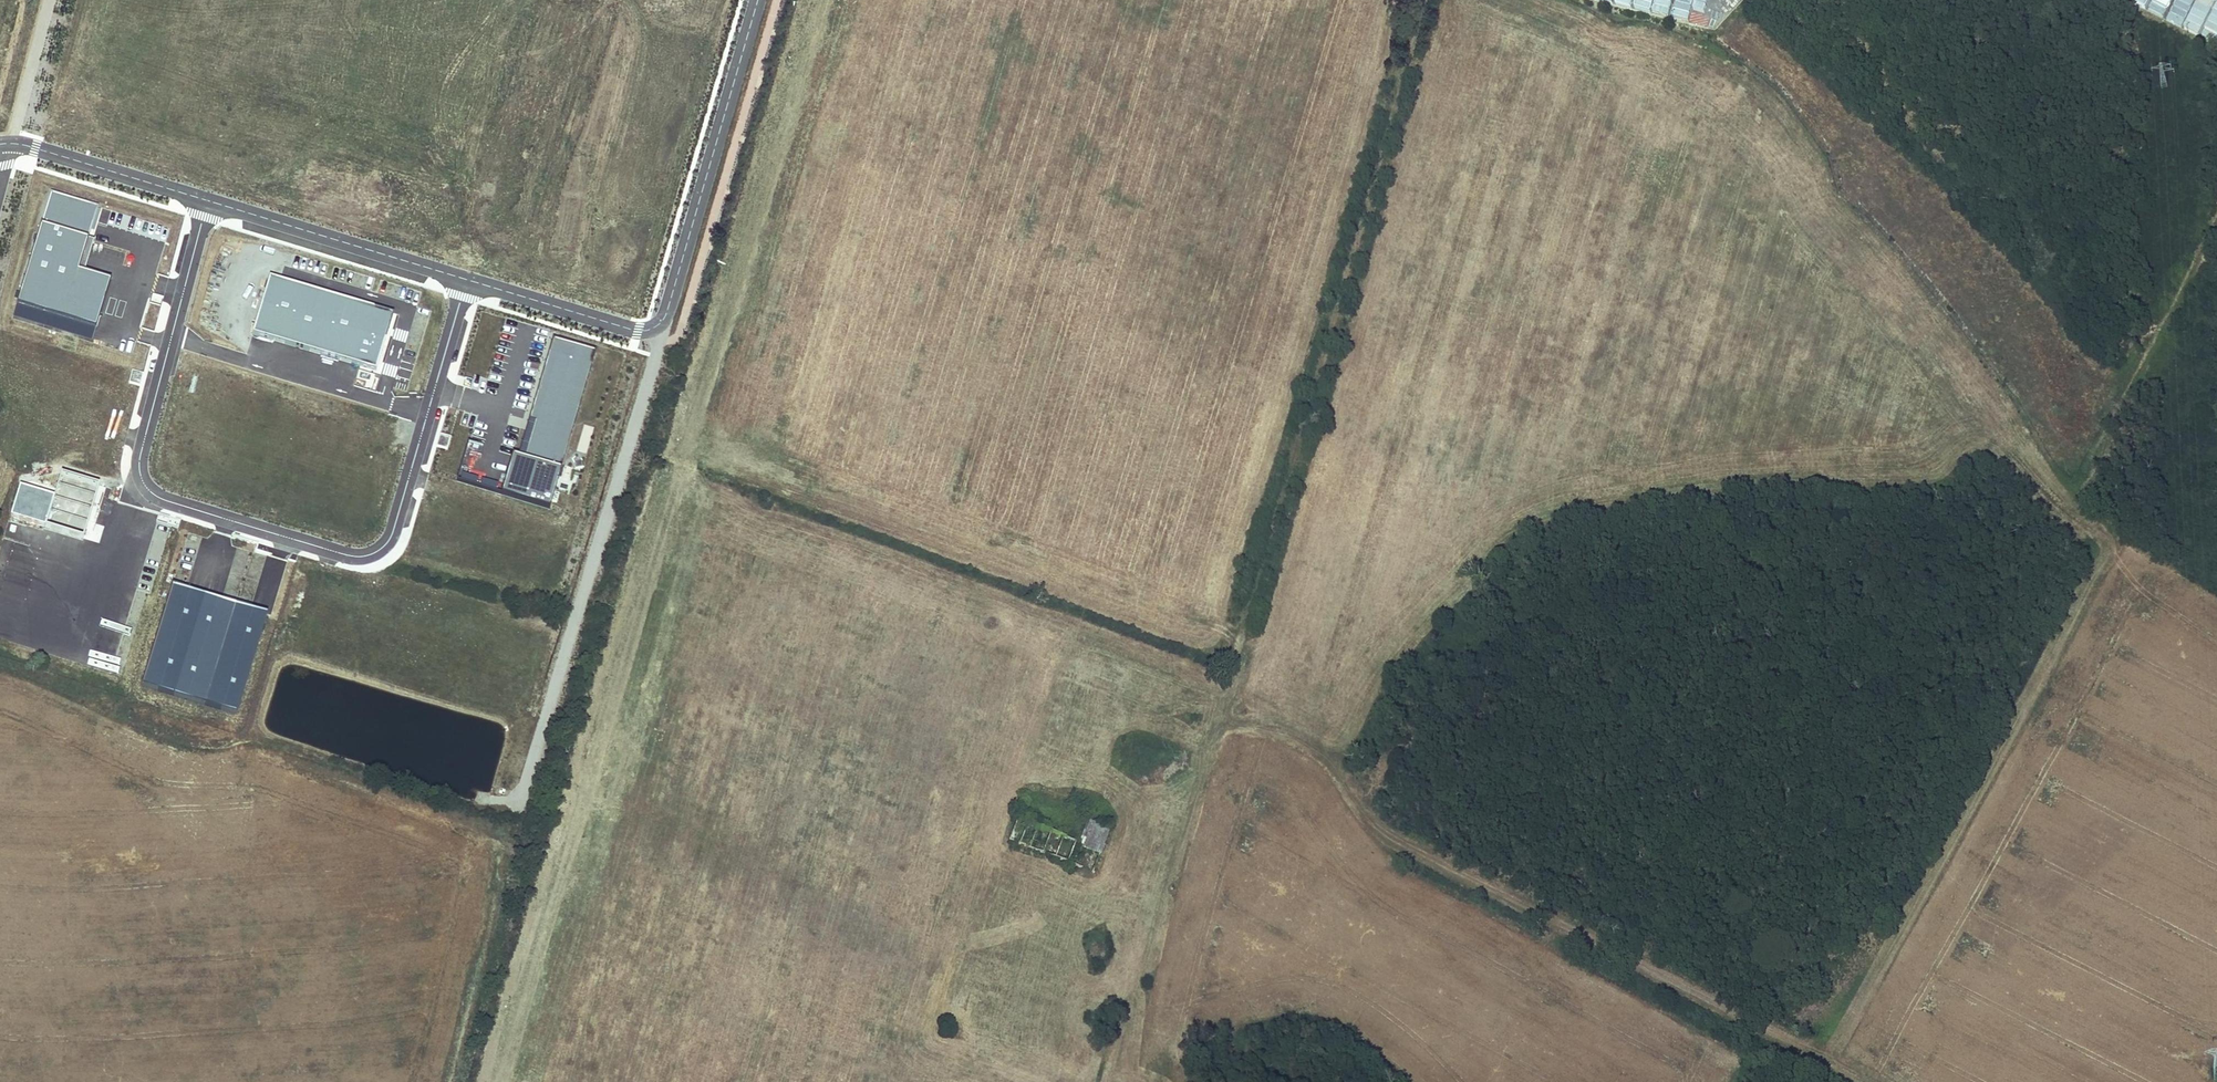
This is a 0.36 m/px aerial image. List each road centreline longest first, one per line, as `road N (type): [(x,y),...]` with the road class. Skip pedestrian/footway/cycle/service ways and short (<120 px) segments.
road 1 (track): [(1420,0),(1213,726),(1276,725),(1307,739),(1386,834),(1879,1081)]
road 2 (unclassified): [(208,204),(138,451),(140,474),(151,489),(359,554),(384,547),(400,521),(468,281)]
road 3 (unclassified): [(468,281),(637,331),(657,326),(758,0)]
road 4 (track): [(1213,726),(1105,1081)]
road 5 (unclassified): [(208,204),(468,281)]
road 6 (unclassified): [(0,148),(208,204)]

